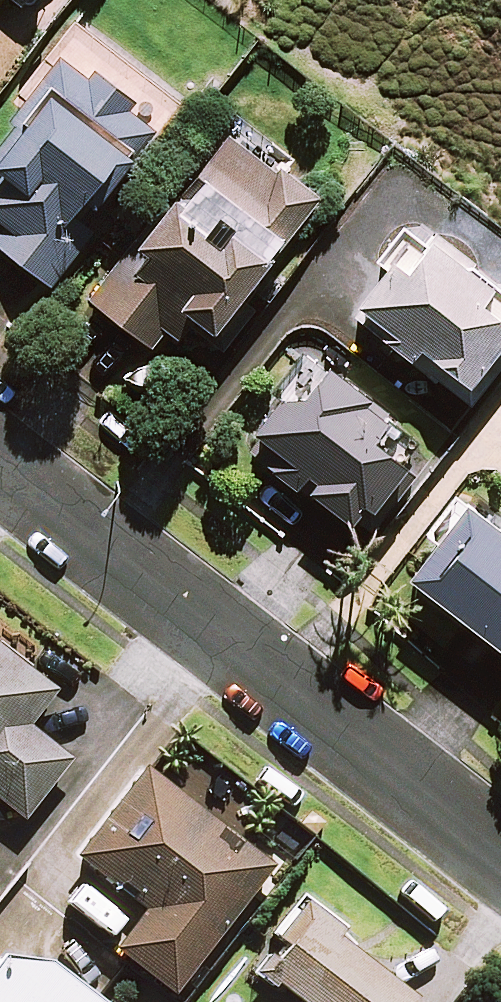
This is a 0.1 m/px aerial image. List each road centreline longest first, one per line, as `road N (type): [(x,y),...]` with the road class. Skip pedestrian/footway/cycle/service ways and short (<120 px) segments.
road 1 (tertiary): [(0,466),(500,861)]

